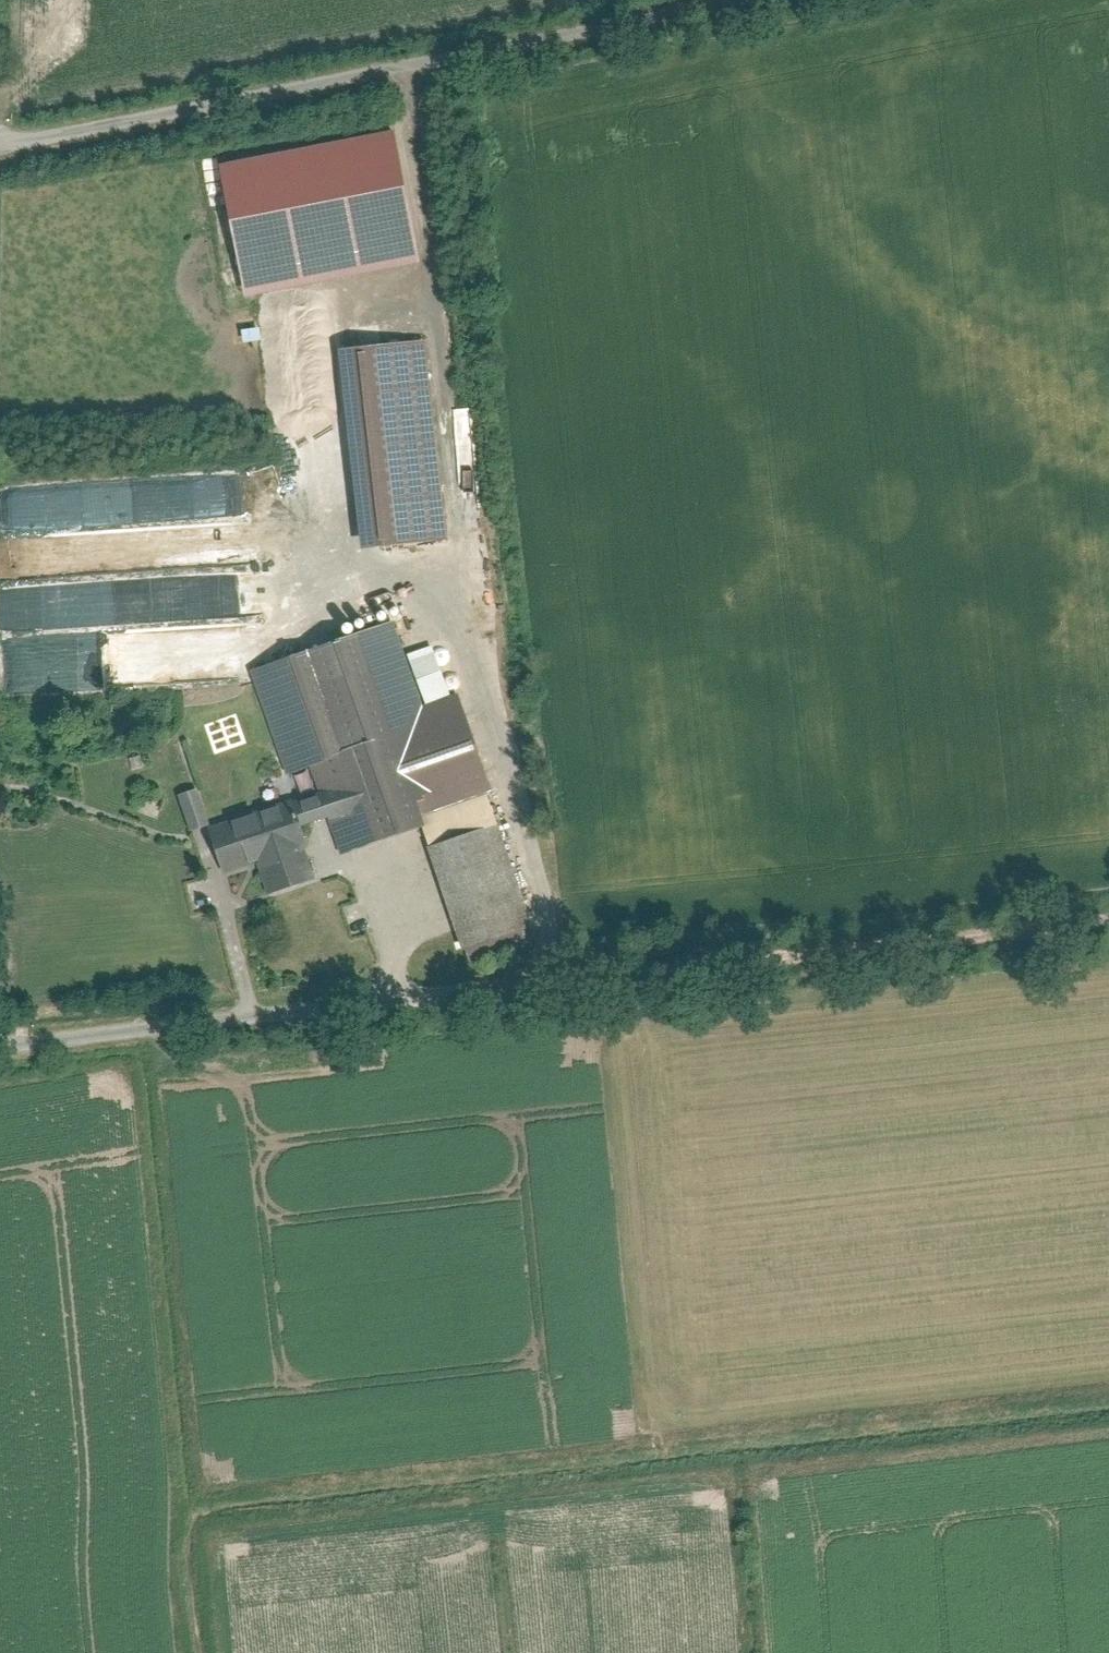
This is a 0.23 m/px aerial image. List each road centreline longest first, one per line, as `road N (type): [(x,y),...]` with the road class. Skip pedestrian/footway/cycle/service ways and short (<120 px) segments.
road 1 (unclassified): [(0,137),(685,0)]

